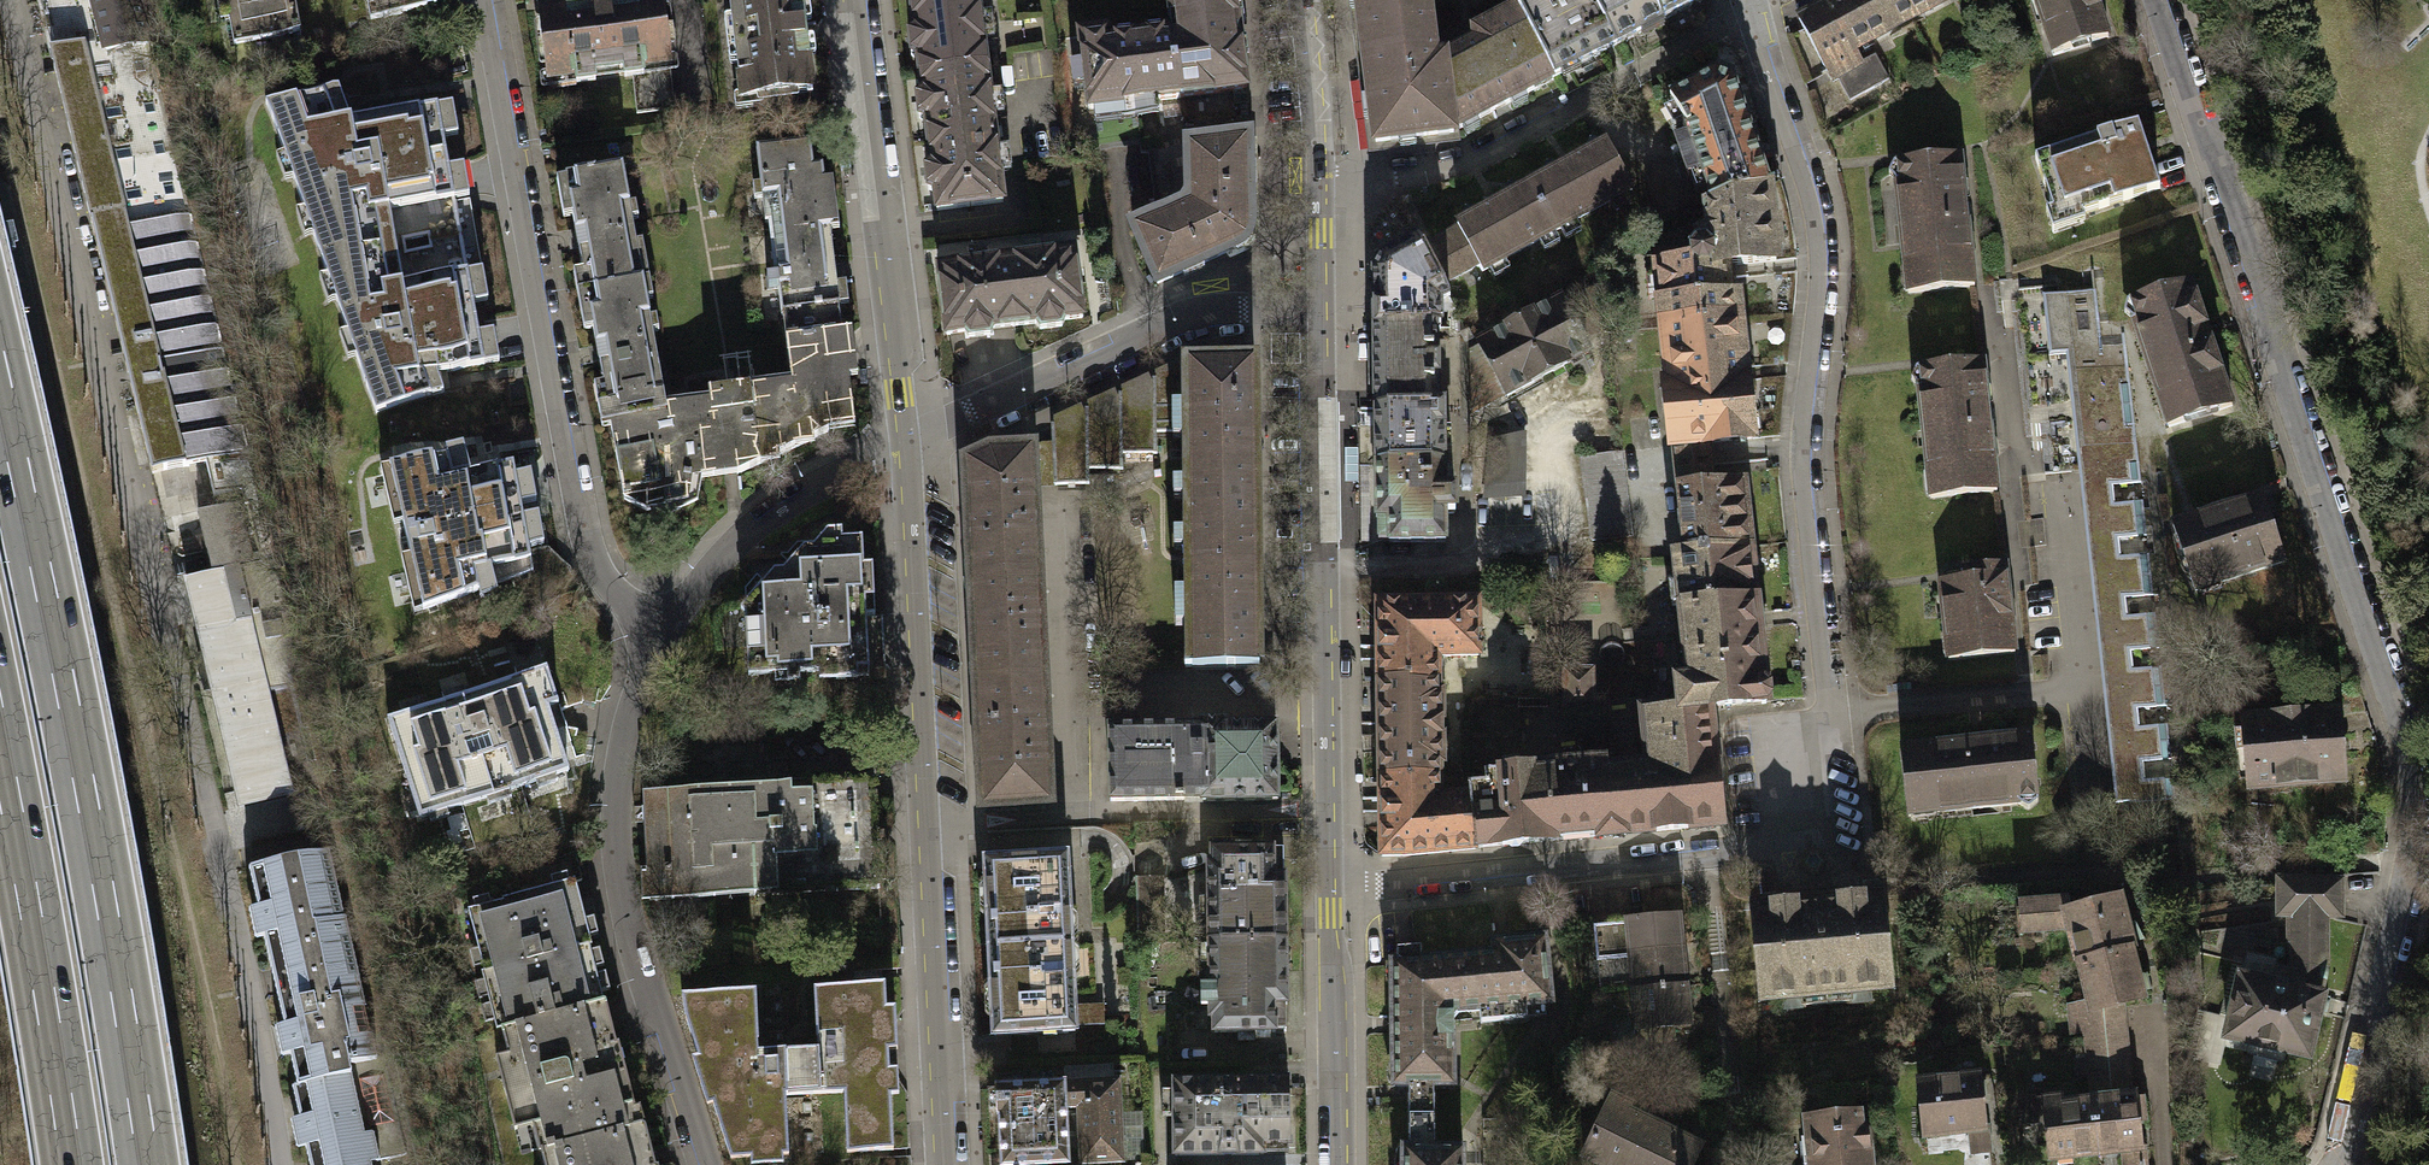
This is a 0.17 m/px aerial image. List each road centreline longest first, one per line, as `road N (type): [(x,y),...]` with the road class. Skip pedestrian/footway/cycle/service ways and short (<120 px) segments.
road 1 (residential): [(1748,6),(1816,198),(1821,239),(1803,447),(1826,712),(1758,850),(1324,891)]
road 2 (residential): [(2152,0),(2186,108),(2212,139),(2215,182),(2268,302),(2277,368),(2404,761),(2410,836),(2377,989),(2385,1021),(2356,1139),(2335,1164)]
road 3 (residential): [(280,1164),(250,991),(13,0)]
road 4 (motorway): [(148,1164),(65,676),(0,375)]
road 5 (residential): [(903,439),(941,1164)]
road 6 (residential): [(480,0),(580,530),(593,568),(650,640)]
road 7 (tertiary): [(1324,891),(1316,306)]
road 8 (residential): [(650,640),(621,737),(615,862),(644,985),(663,1012),(714,1164)]
road 9 (residential): [(1748,6),(1470,159),(1314,179)]
road 10 (residential): [(850,0),(903,439)]
road 11 (residential): [(1316,306),(1182,312),(903,439)]
road 12 (motorway): [(0,760),(69,1164)]
road 13 (residential): [(903,439),(744,542),(650,640)]
road 14 (tertiary): [(1326,1164),(1324,891)]
road 15 (tertiary): [(1314,179),(1297,0)]
road 16 (tertiary): [(1316,306),(1314,179)]

